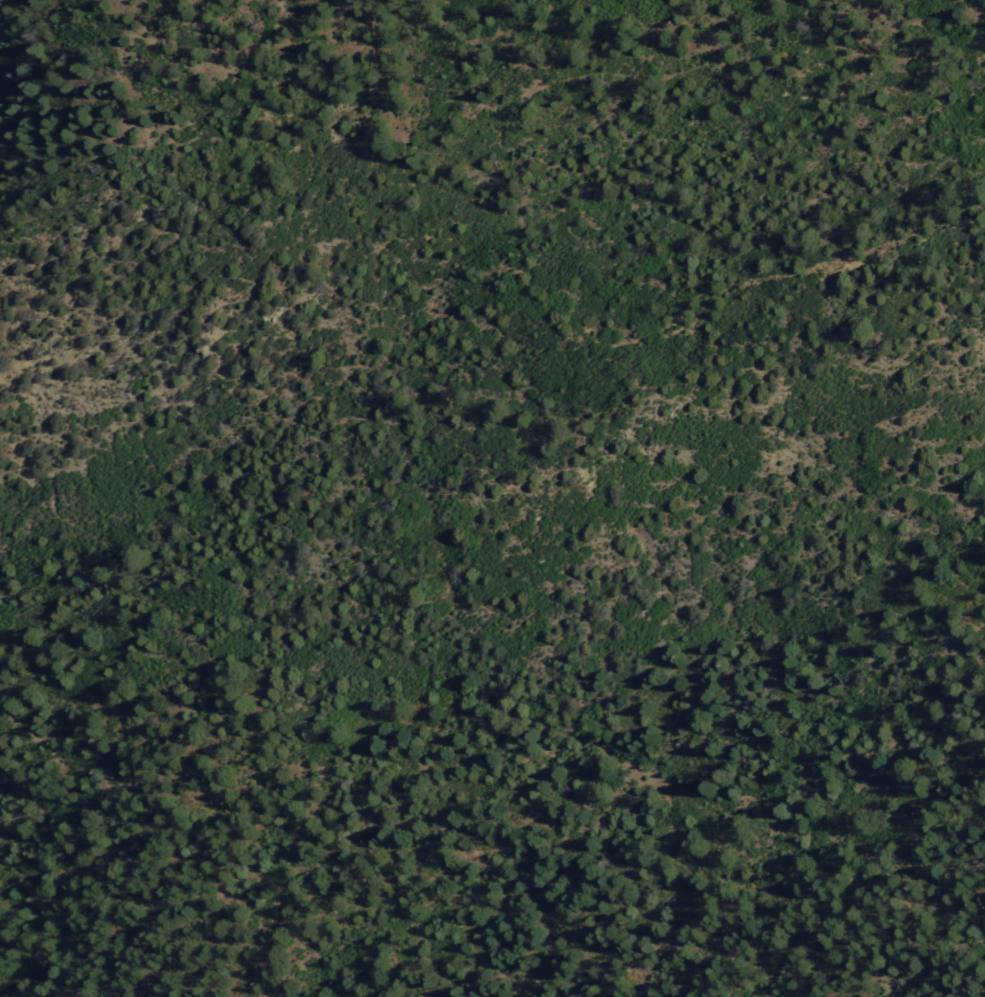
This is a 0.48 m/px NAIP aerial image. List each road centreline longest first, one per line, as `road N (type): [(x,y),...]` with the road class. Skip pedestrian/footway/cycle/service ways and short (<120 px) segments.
road 1 (track): [(645,996),(984,921)]

